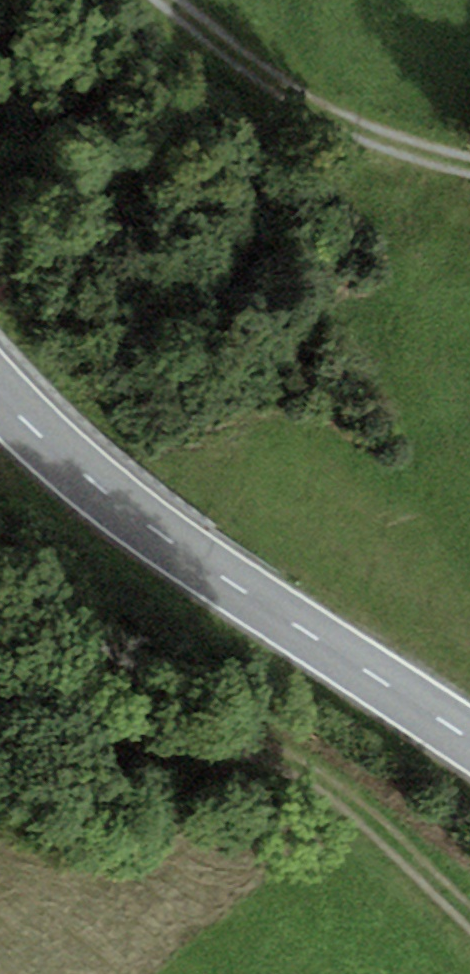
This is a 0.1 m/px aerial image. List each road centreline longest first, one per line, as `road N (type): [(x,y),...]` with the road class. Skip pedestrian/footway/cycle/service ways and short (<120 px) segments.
road 1 (secondary): [(0,392),(114,501),(469,741)]
road 2 (track): [(0,649),(261,743),(343,800),(469,921)]
road 3 (track): [(469,164),(423,156),(284,100),(158,0)]

